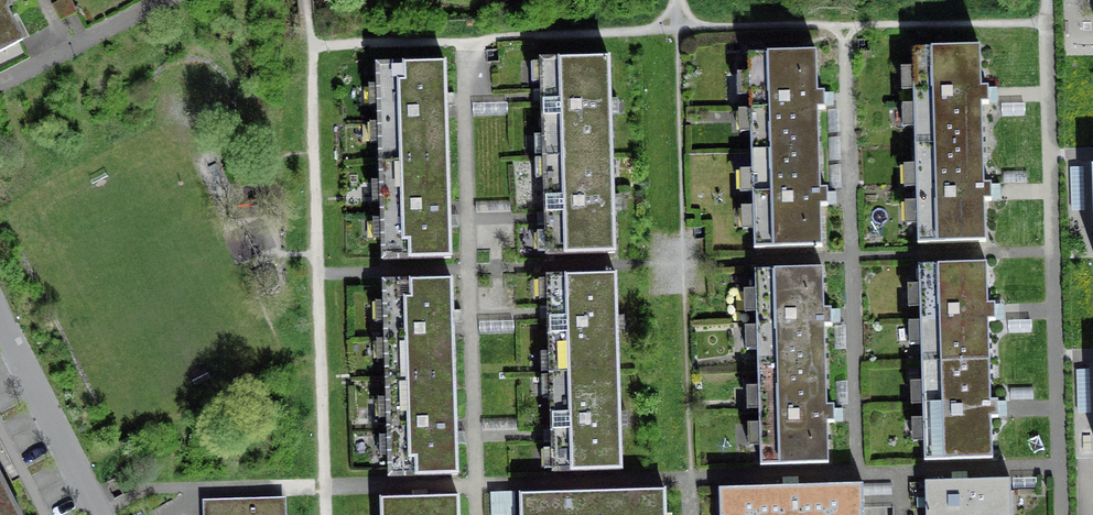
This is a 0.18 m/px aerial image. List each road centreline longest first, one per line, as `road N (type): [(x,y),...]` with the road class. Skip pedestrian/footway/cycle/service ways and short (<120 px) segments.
road 1 (residential): [(100,514),(0,319)]

